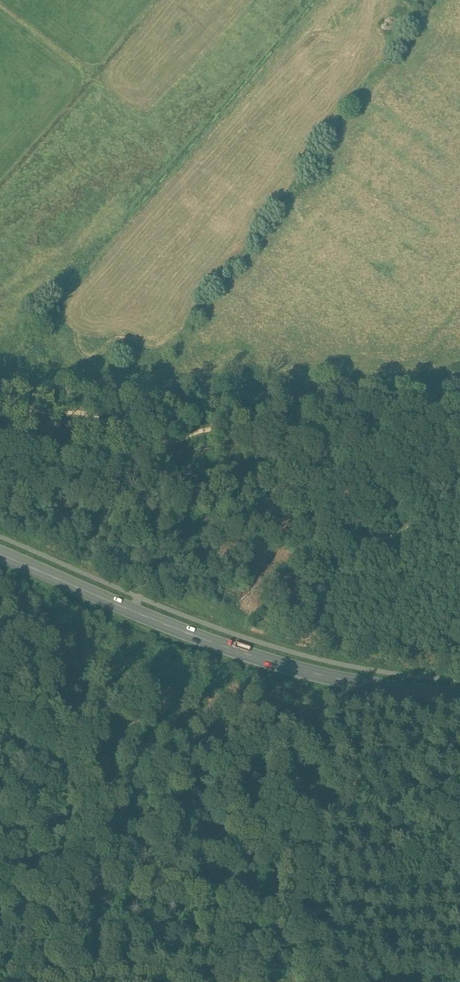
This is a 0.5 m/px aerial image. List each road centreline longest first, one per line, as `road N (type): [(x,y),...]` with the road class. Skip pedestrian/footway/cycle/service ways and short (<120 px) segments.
road 1 (secondary): [(459,695),(335,676),(0,554)]

